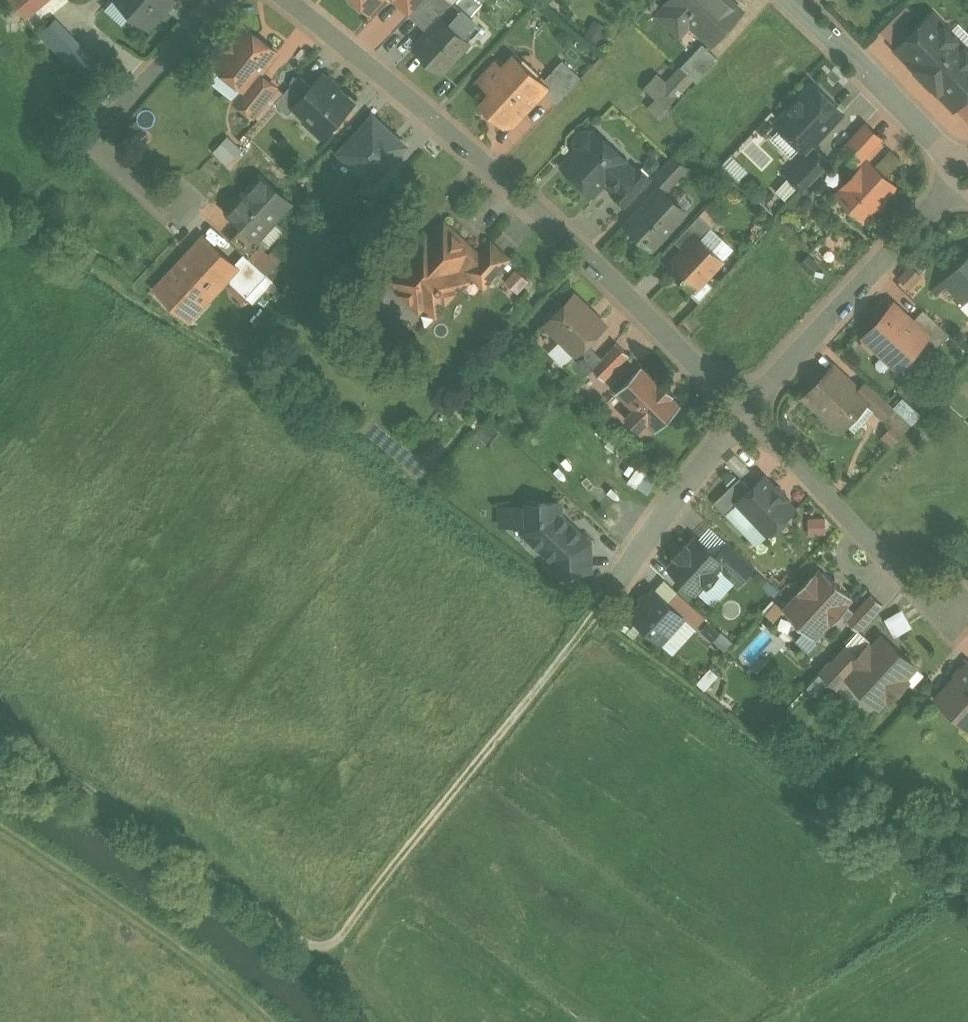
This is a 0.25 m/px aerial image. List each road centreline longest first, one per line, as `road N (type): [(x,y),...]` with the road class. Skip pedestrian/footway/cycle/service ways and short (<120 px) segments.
road 1 (track): [(0,724),(328,937),(598,616)]
road 2 (residential): [(287,0),(520,196),(743,402)]
road 3 (track): [(266,1021),(142,913),(0,818)]
road 4 (residential): [(955,161),(743,402)]
road 5 (residential): [(743,402),(903,577),(951,602)]
road 6 (residential): [(227,0),(110,120),(116,157),(167,200)]
road 7 (residential): [(743,402),(598,616)]
road 8 (residential): [(802,0),(955,161)]

